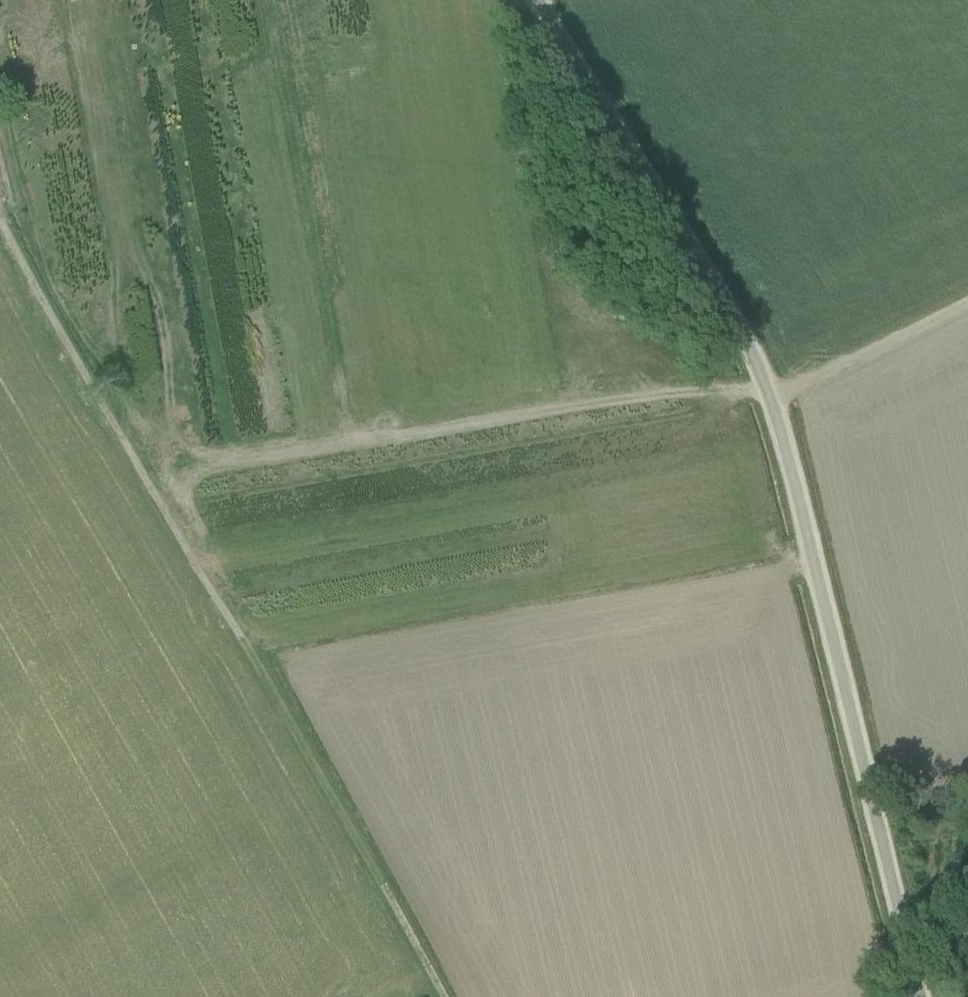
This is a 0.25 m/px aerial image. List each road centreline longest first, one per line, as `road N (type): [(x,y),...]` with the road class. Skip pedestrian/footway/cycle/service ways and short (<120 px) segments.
road 1 (residential): [(919,996),(775,412),(708,276),(537,0)]

